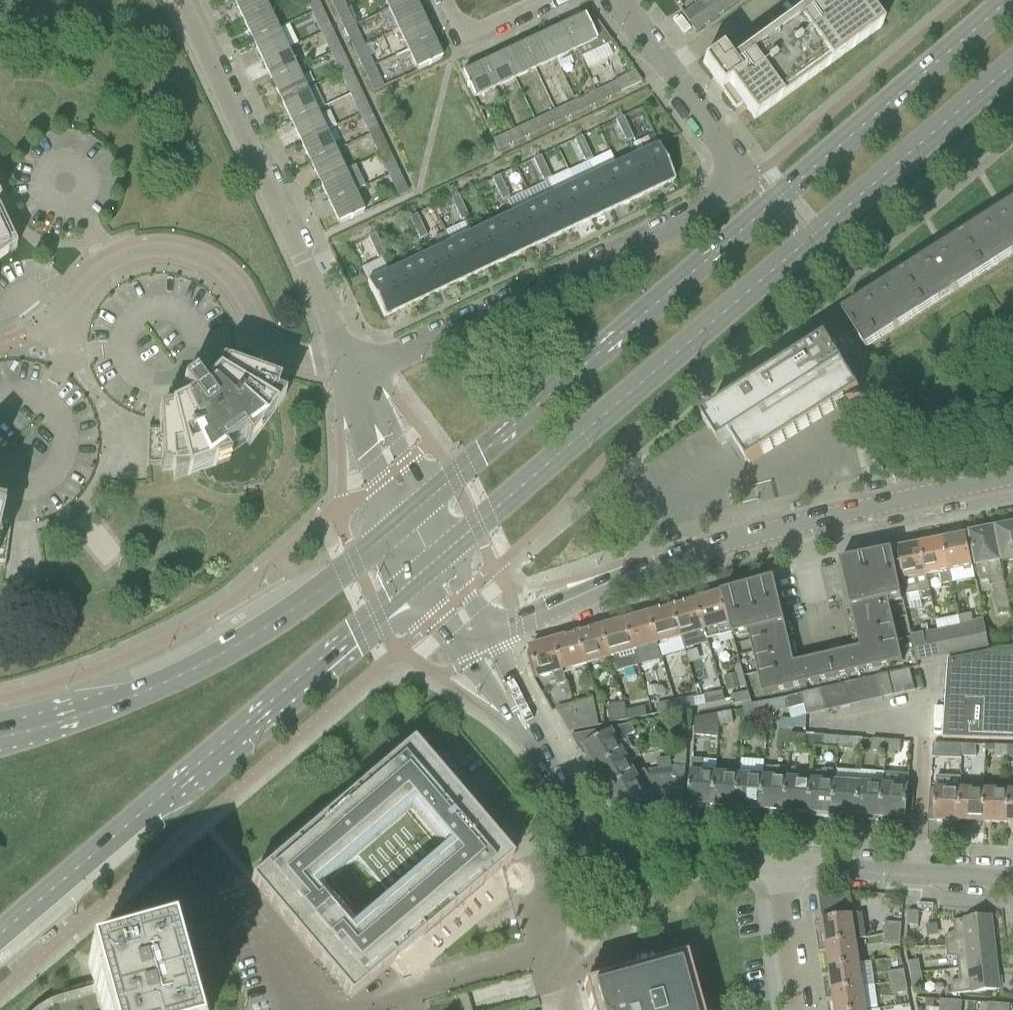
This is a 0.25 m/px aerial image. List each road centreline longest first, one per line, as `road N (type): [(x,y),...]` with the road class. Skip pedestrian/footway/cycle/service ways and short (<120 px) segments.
road 1 (primary): [(1011,0),(422,505)]
road 2 (primary): [(446,553),(1012,67)]
road 3 (tertiary): [(356,377),(399,364),(722,202),(751,177),(612,0)]
road 4 (primary): [(0,935),(417,578)]
road 5 (tertiary): [(490,637),(656,563),(1012,477)]
road 6 (primary): [(394,529),(279,624),(212,665),(121,706),(0,739)]
road 7 (residential): [(356,377),(183,0)]
road 8 (residential): [(356,377),(264,344),(224,278),(193,261),(154,255),(108,268),(48,324)]
road 9 (tertiary): [(779,865),(653,862),(604,850),(586,837),(517,712)]
road 10 (tertiary): [(779,865),(1012,882)]
road 11 (residential): [(578,0),(478,40),(453,25),(442,0)]
road 12 (residential): [(799,1009),(779,865)]

